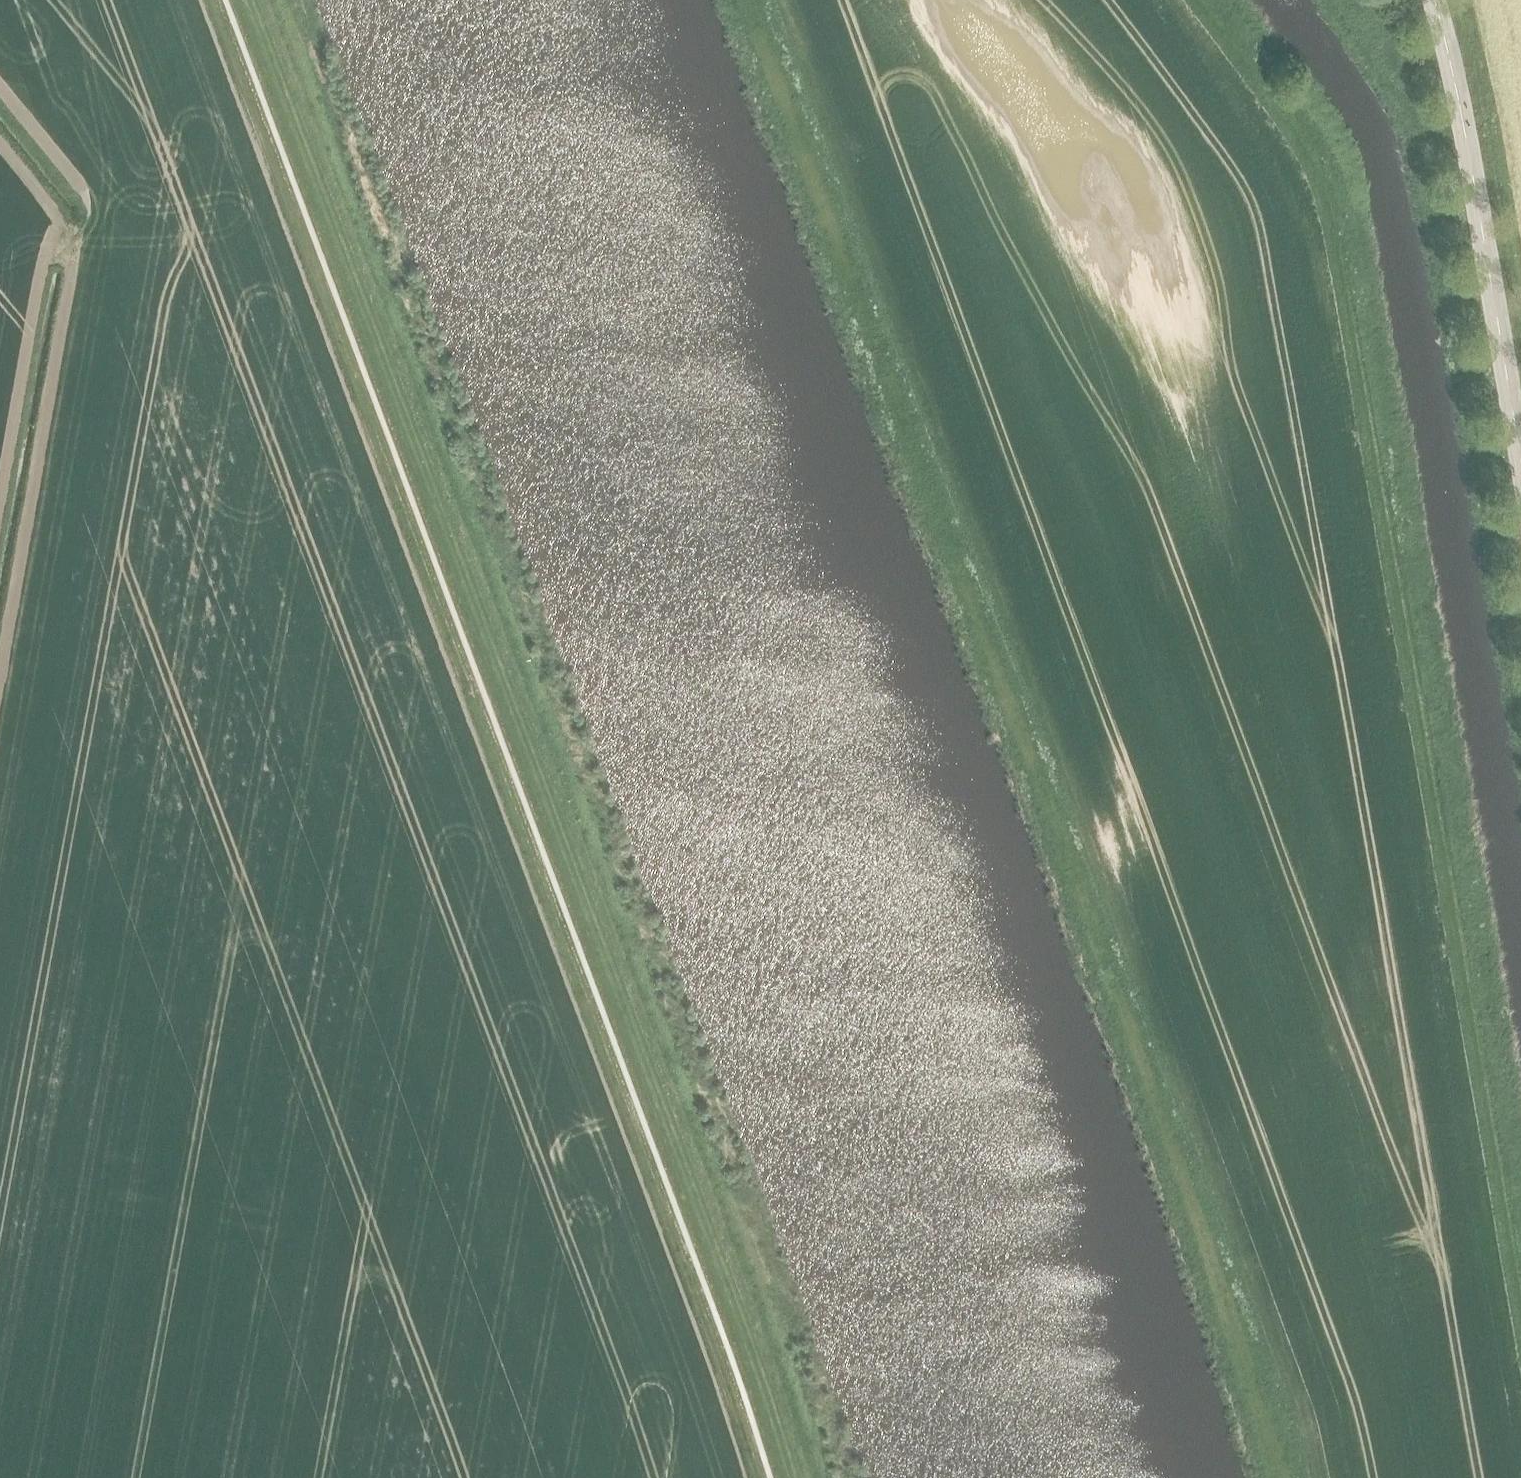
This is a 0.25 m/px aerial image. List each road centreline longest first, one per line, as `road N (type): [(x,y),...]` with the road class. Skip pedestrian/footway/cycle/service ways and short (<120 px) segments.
road 1 (tertiary): [(1434,0),(1520,445)]

